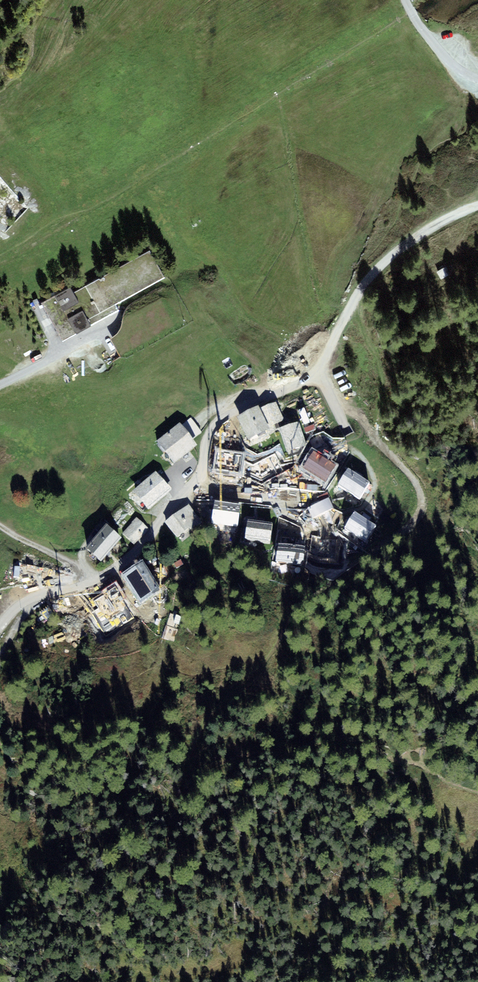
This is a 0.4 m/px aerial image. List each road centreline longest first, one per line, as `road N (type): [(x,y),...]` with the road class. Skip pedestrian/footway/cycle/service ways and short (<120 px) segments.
road 1 (residential): [(341,326),(309,378),(215,426),(200,475),(129,557),(92,583),(24,602),(0,627)]
road 2 (unclassified): [(477,206),(389,258),(341,326)]

